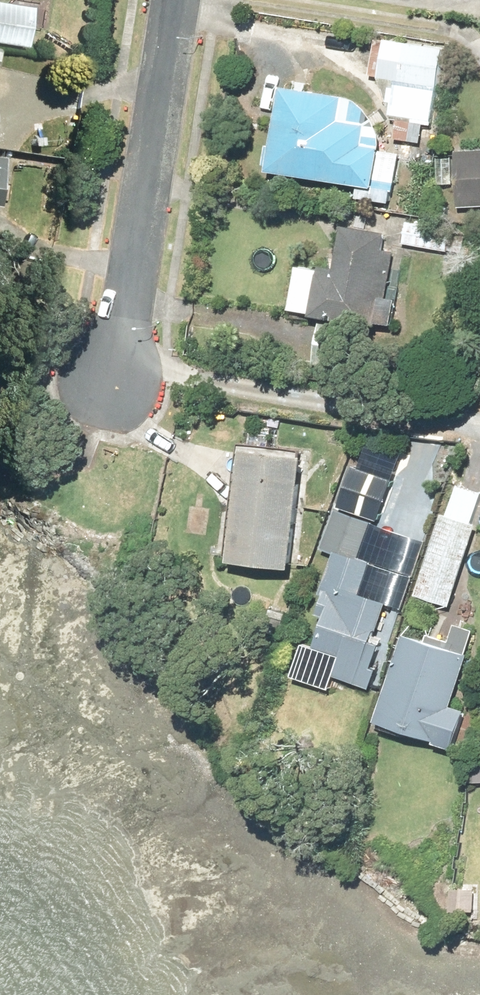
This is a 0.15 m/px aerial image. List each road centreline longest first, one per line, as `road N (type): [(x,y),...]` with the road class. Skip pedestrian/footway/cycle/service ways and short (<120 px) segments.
road 1 (residential): [(111,363),(479,422)]
road 2 (residential): [(175,0),(111,363)]

